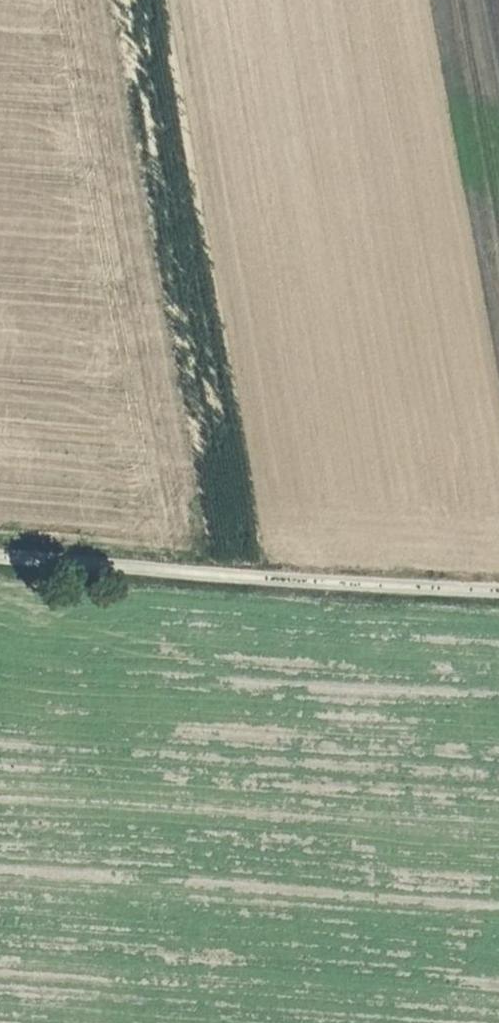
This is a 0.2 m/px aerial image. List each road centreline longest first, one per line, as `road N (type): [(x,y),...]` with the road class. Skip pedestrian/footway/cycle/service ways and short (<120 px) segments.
road 1 (track): [(0,558),(498,590)]

